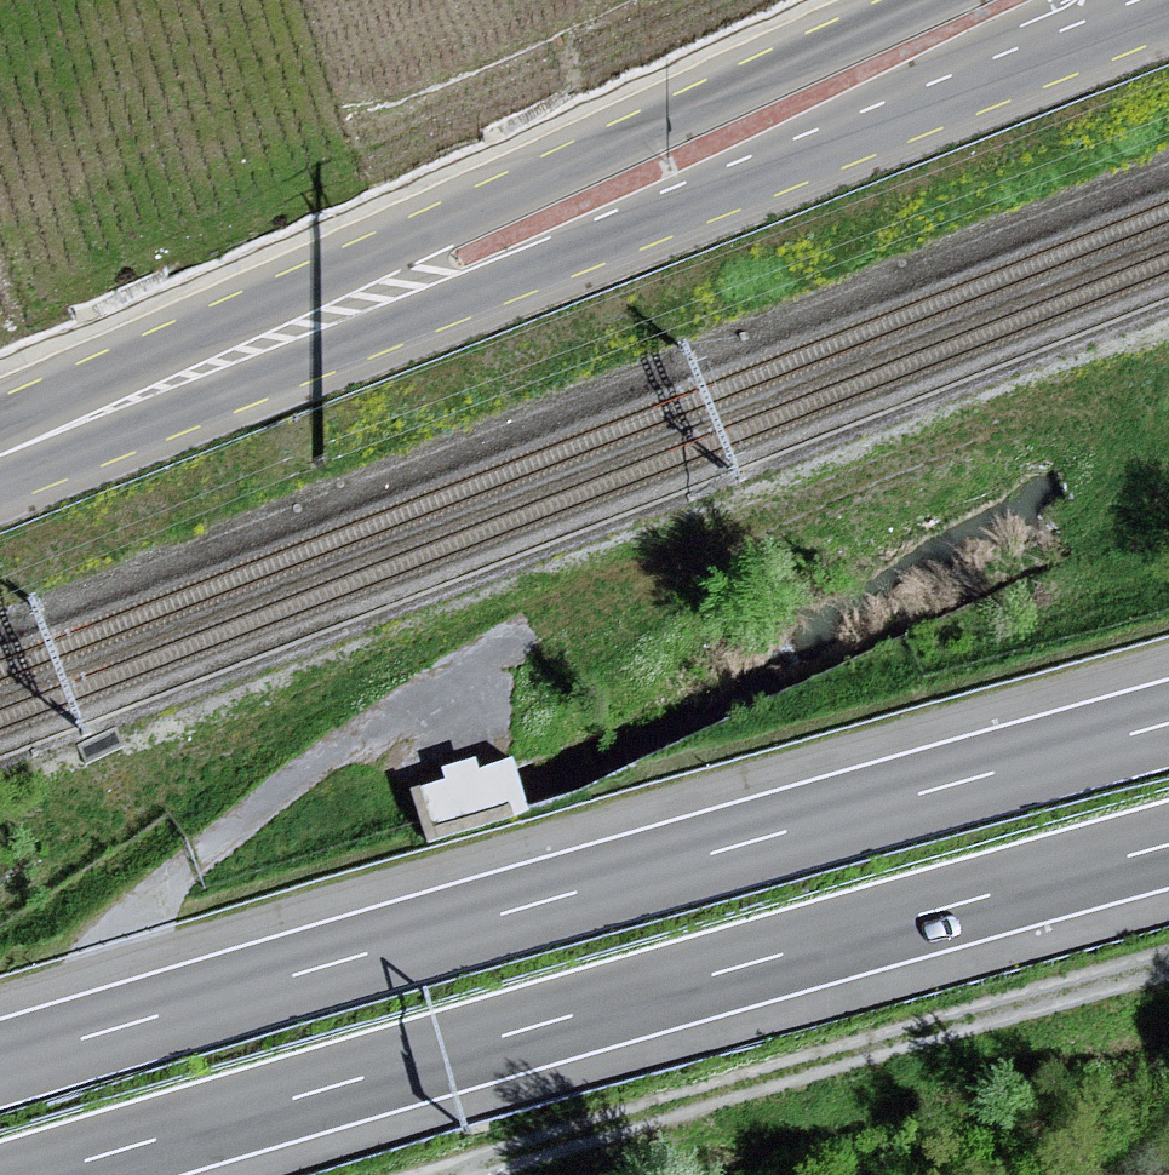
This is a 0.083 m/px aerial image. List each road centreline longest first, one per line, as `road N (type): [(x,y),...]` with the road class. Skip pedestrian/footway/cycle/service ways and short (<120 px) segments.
road 1 (motorway): [(1168,722),(0,1063)]
road 2 (motorway): [(45,1174),(1168,846)]
road 3 (primary): [(118,406),(278,368),(401,323),(1168,9)]
road 4 (primary): [(946,0),(455,221),(239,330),(118,406)]
road 5 (track): [(496,1174),(1168,985)]
road 6 (primary): [(118,406),(0,454)]

